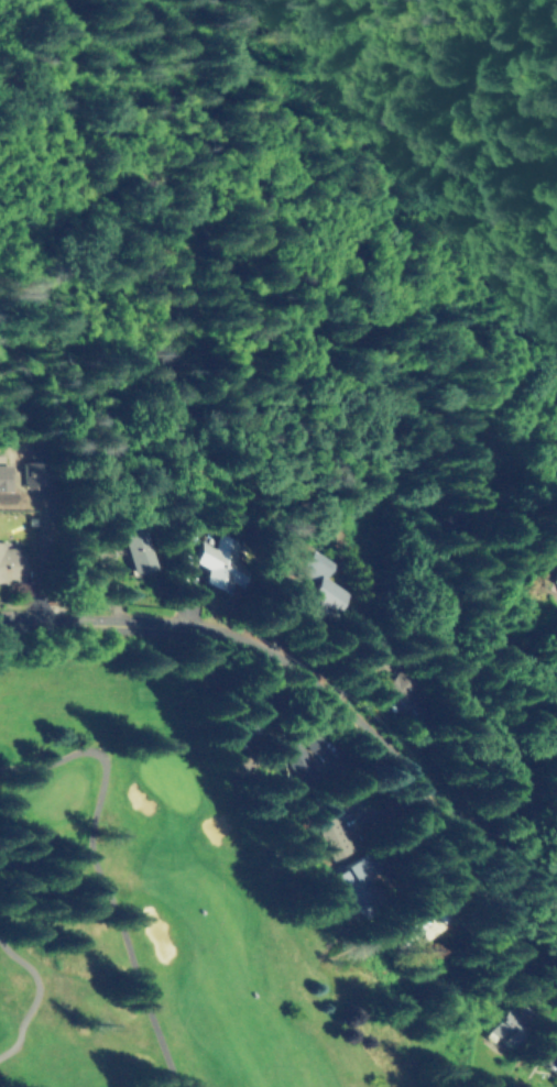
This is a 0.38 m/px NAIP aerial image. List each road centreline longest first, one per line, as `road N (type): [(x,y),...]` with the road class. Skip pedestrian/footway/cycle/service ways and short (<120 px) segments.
road 1 (tertiary): [(0,619),(185,626),(285,658),(392,739),(556,901)]

